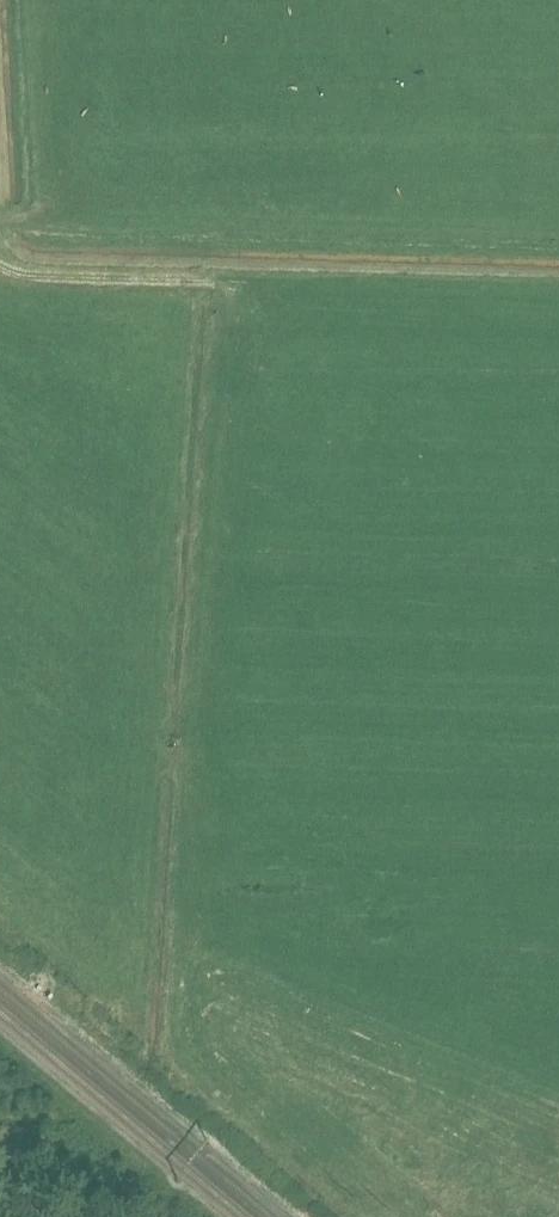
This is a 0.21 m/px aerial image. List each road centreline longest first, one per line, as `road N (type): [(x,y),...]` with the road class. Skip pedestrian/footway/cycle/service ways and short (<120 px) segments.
road 1 (track): [(199,283),(29,278),(0,265)]

